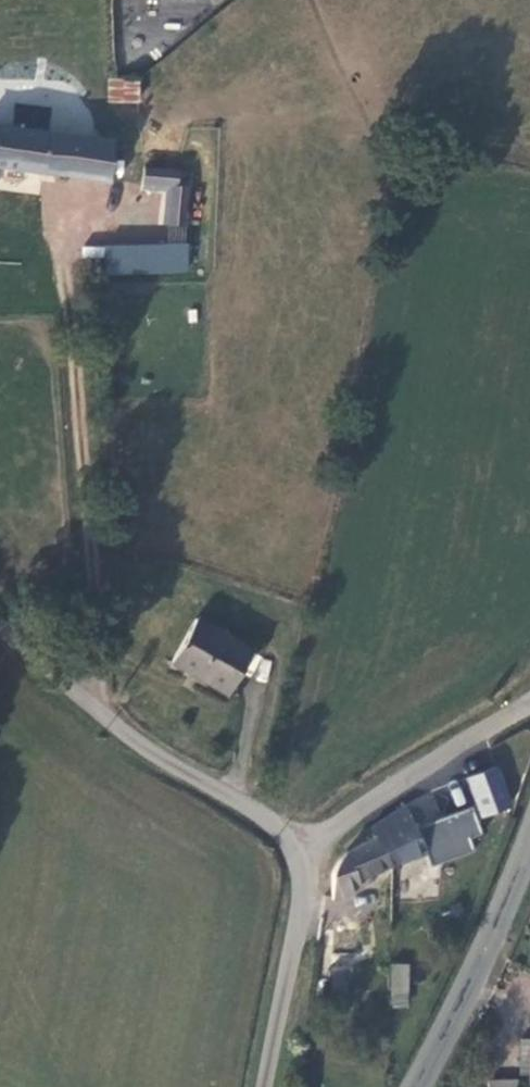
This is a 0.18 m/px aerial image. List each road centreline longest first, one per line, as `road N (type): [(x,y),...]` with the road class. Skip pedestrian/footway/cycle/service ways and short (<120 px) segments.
road 1 (unclassified): [(294,854),(102,716),(0,624)]
road 2 (unclassified): [(294,854),(529,702)]
road 3 (tertiary): [(529,840),(417,1086)]
road 4 (unclassified): [(260,1086),(294,854)]

